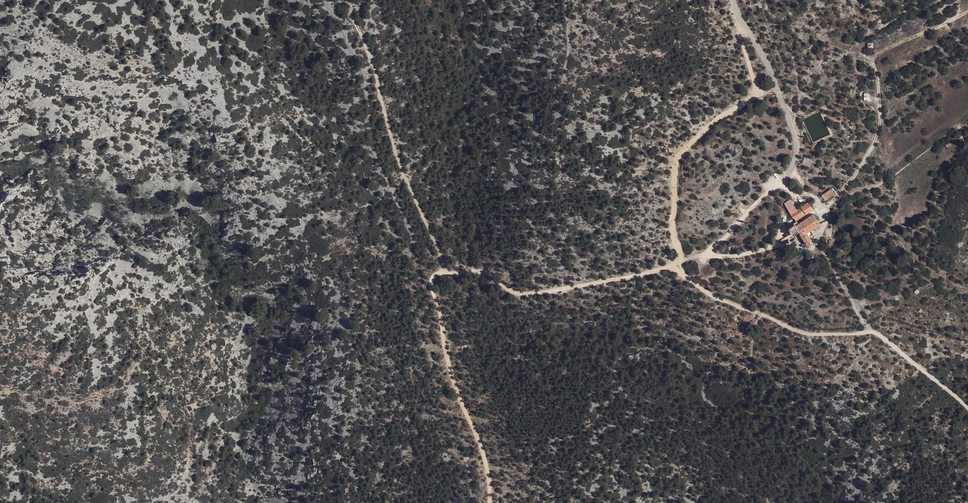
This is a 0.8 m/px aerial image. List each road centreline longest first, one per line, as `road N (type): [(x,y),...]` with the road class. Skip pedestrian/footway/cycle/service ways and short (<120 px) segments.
road 1 (track): [(489,502),(487,466),(453,380),(432,276),(473,270),(525,294),(680,262)]
road 2 (track): [(680,262),(672,230),(678,158),(758,91),(738,15)]
road 3 (track): [(350,0),(393,146),(445,271)]
road 4 (track): [(822,208),(877,139),(872,60),(967,12)]
road 5 (track): [(710,249),(716,257),(818,244),(871,331)]
road 6 (track): [(680,262),(703,290),(790,328),(871,331)]
road 7 (track): [(871,331),(967,409)]

